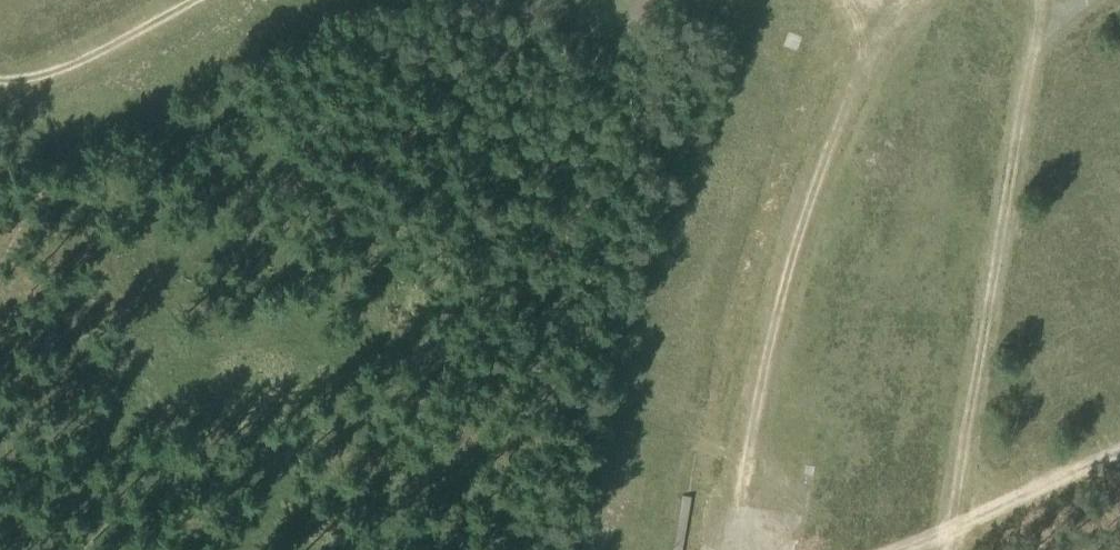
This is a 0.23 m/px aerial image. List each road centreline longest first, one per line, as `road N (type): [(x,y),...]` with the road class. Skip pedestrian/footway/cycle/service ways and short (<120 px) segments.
road 1 (track): [(965,549),(1038,0)]
road 2 (track): [(855,0),(865,49),(760,379),(748,475)]
road 3 (track): [(894,549),(1119,450)]
road 4 (track): [(0,93),(27,95),(208,0)]

